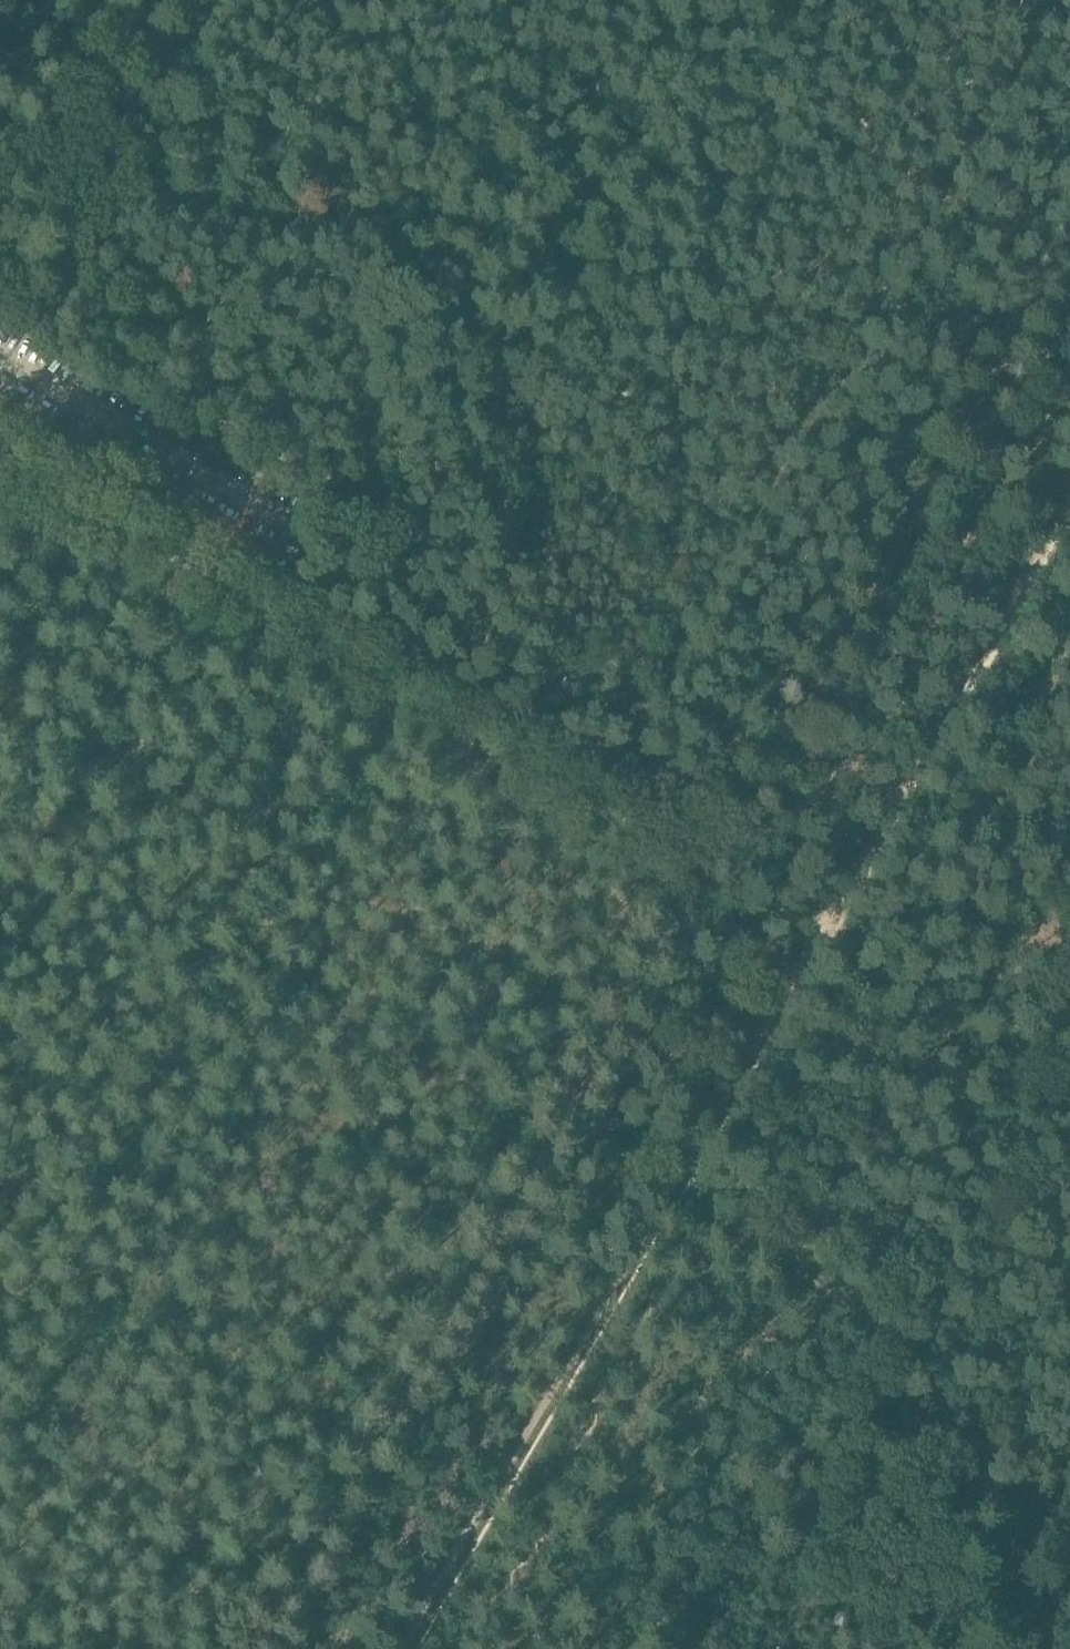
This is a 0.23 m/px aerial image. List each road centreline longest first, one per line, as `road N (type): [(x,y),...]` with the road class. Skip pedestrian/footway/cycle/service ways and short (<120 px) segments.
road 1 (track): [(696,857),(246,1648)]
road 2 (track): [(1069,216),(750,778),(696,857)]

